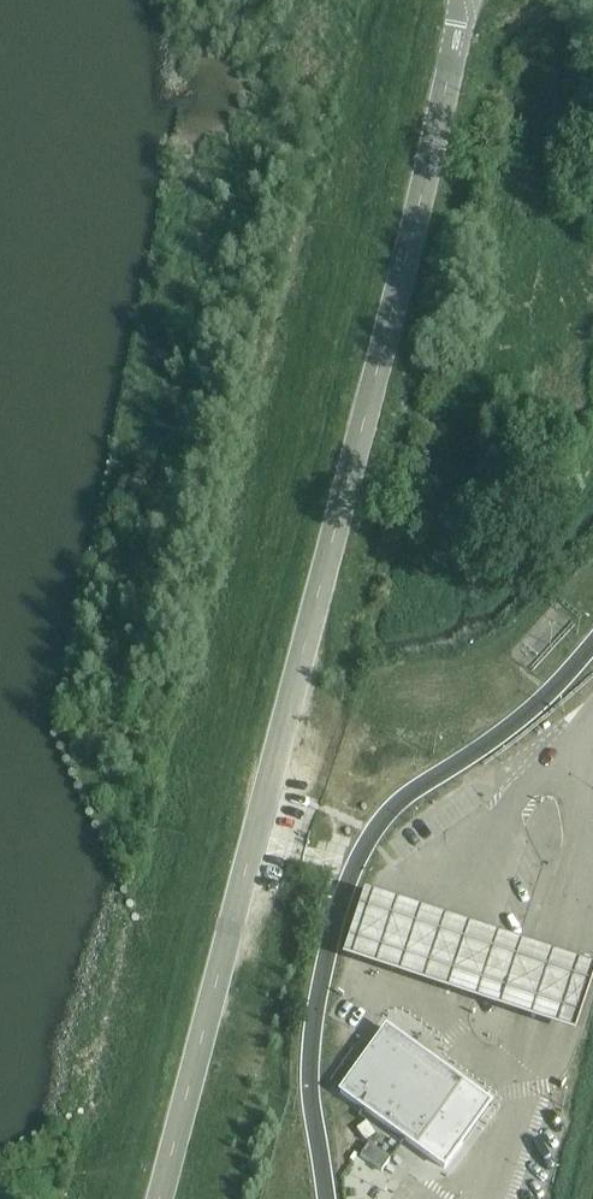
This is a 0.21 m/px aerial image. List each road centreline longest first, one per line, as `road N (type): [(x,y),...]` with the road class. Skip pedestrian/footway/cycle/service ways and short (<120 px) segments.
road 1 (unclassified): [(460,0),(418,203),(158,1198)]

